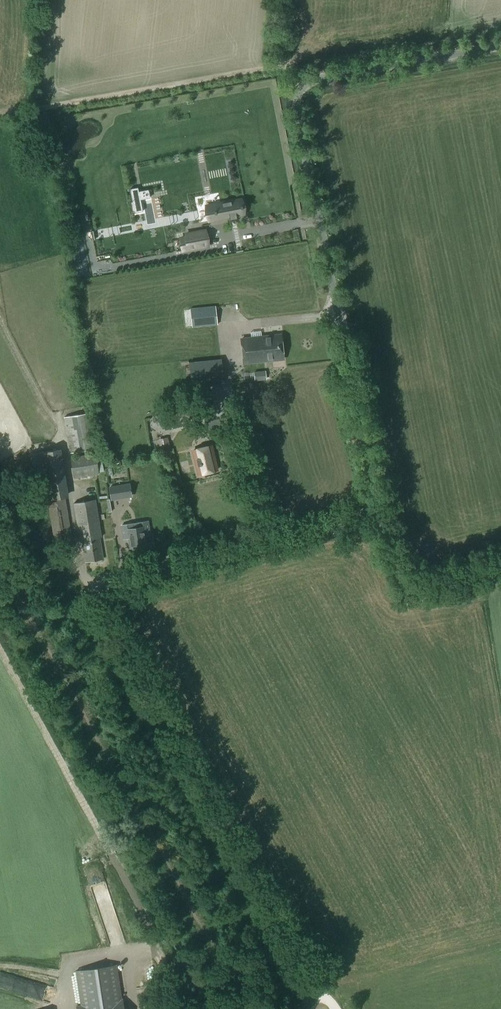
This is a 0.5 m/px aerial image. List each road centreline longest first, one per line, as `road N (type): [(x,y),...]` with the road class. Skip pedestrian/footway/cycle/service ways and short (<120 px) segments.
road 1 (unclassified): [(310,1008),(318,992),(100,591),(361,517),(373,503),(296,91),(305,80),(500,46)]
road 2 (track): [(0,123),(31,110),(289,68),(305,80)]
road 3 (track): [(373,503),(410,581),(500,560)]
road 4 (track): [(54,415),(0,307)]

